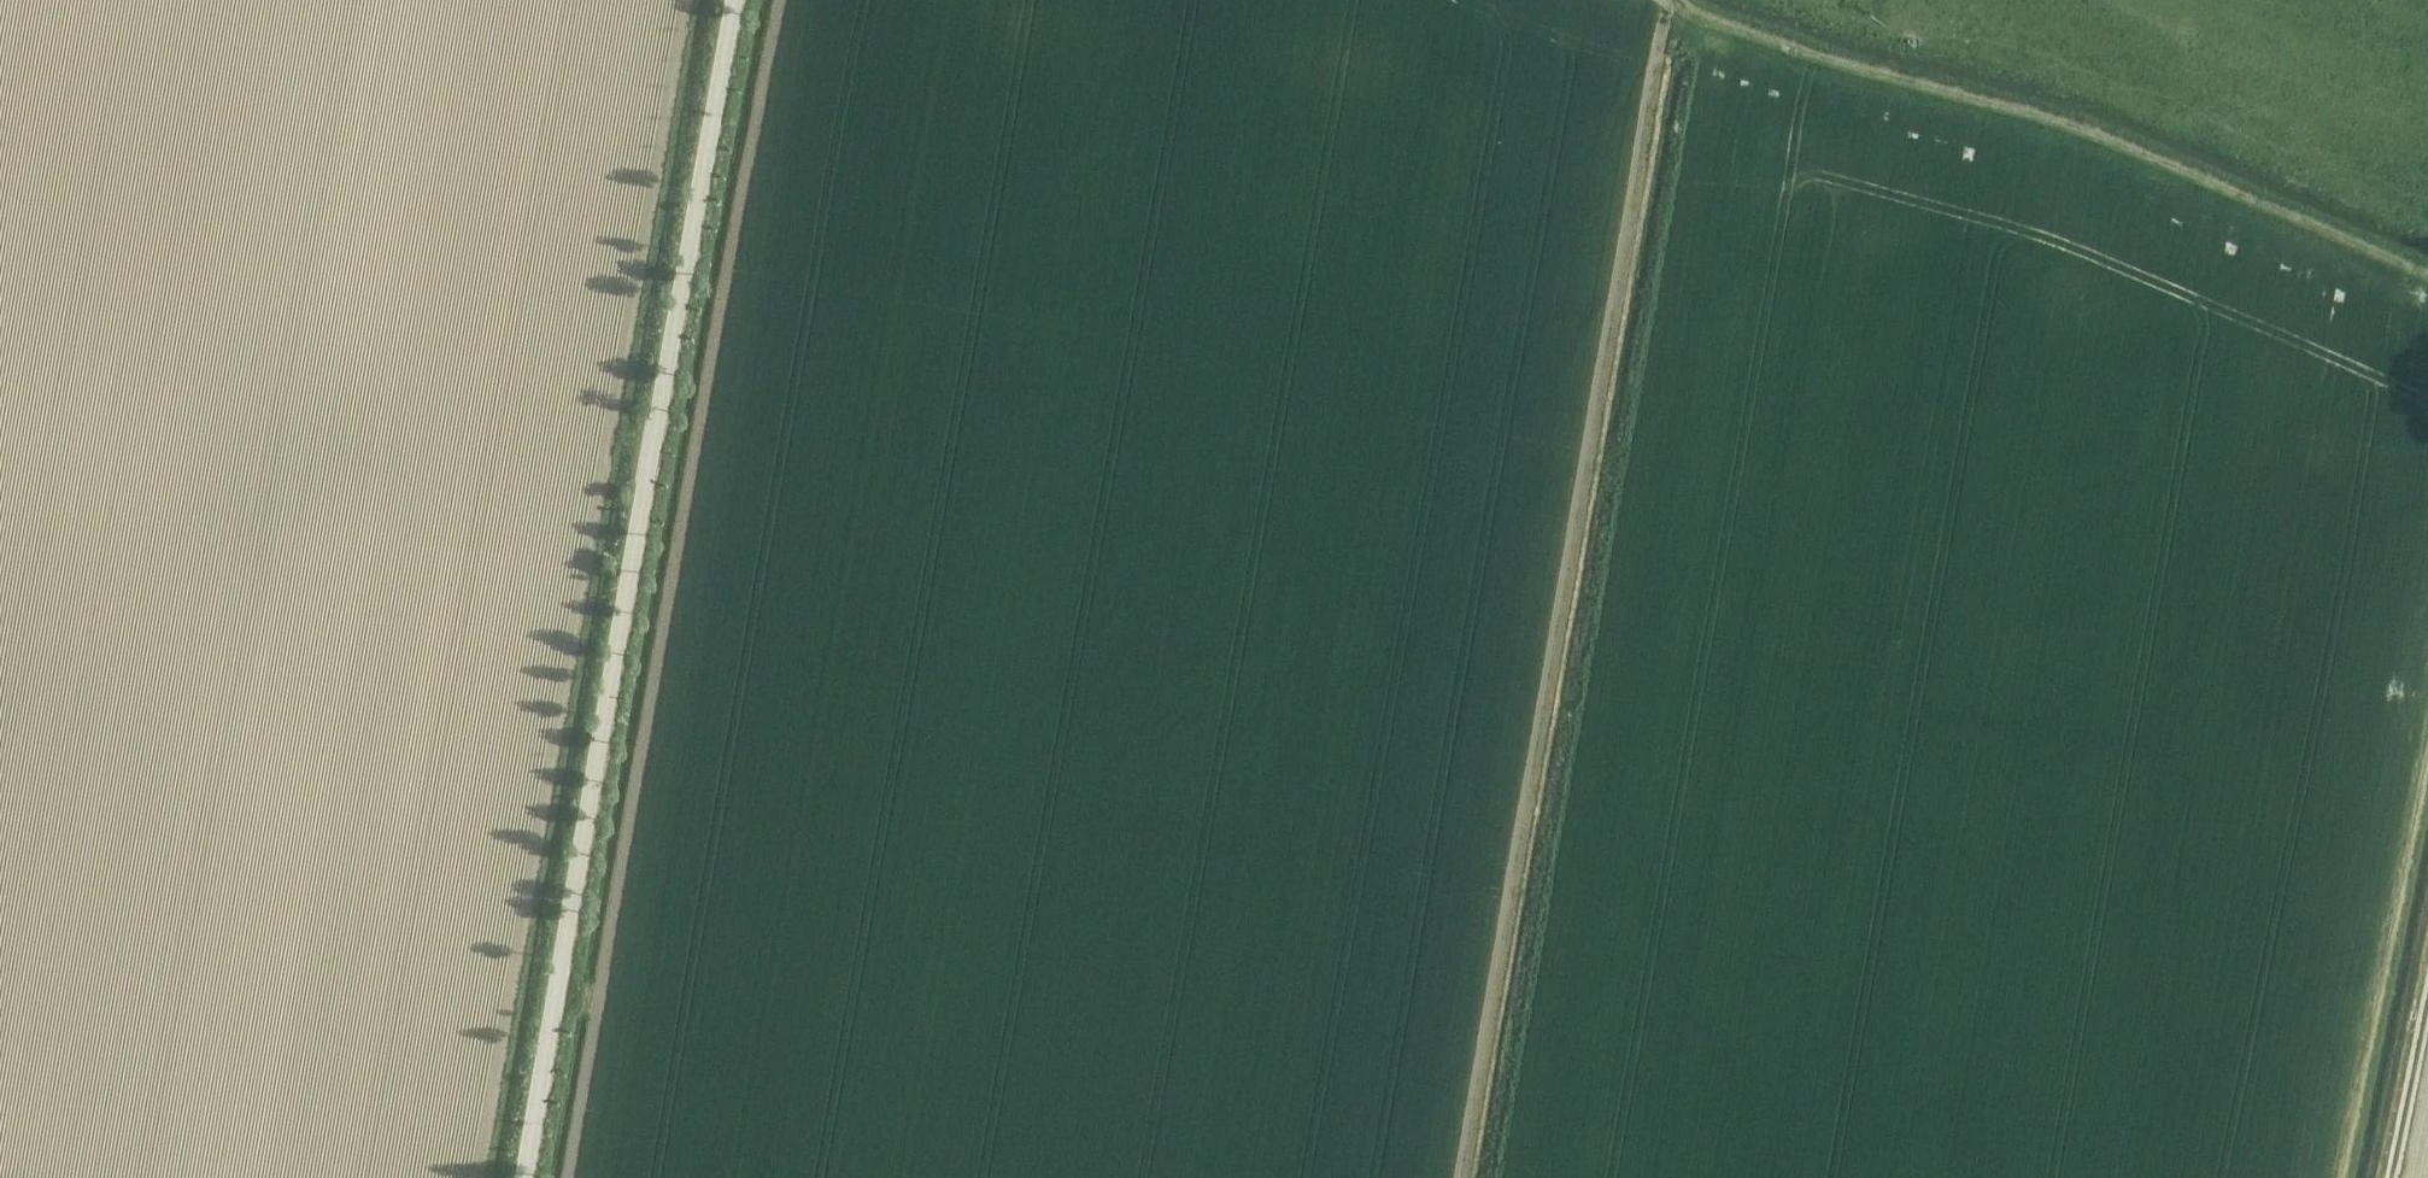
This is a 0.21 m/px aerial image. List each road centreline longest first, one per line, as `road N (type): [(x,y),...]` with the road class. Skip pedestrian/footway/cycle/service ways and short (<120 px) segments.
road 1 (unclassified): [(523,1177),(734,0)]
road 2 (track): [(2427,1007),(2393,1177)]

